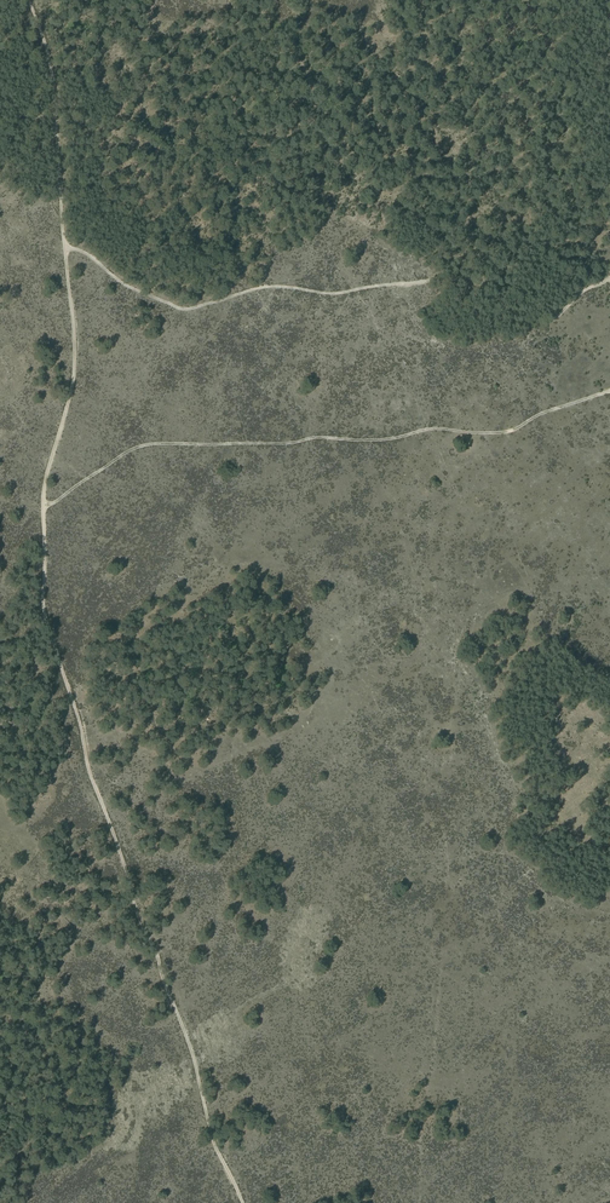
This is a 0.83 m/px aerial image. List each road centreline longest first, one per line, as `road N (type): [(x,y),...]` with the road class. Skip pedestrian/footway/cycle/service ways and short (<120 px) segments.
road 1 (track): [(30,0),(54,82),(74,340),(43,485),(42,606),(94,788),(188,1045),(214,1143),(242,1202)]
road 2 (track): [(41,512),(148,445),(365,441),(432,429),(494,433),(609,392)]
road 3 (track): [(65,249),(181,309),(269,285),(331,295),(456,280),(498,310),(542,327),(609,275)]

